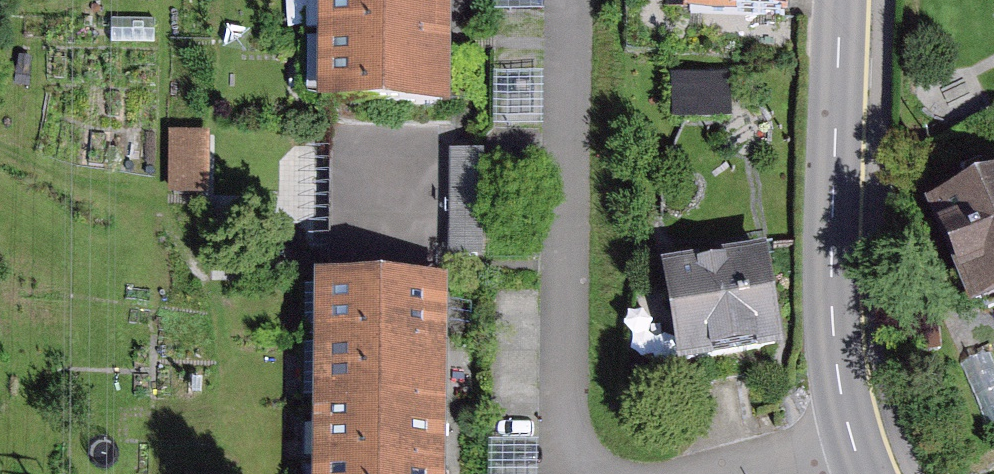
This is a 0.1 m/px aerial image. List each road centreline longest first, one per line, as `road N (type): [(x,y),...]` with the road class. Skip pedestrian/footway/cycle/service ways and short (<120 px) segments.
road 1 (residential): [(568,0),(569,442),(586,473)]
road 2 (tertiary): [(854,444),(835,363),(830,248),(840,0)]
road 3 (residential): [(722,473),(854,444)]

